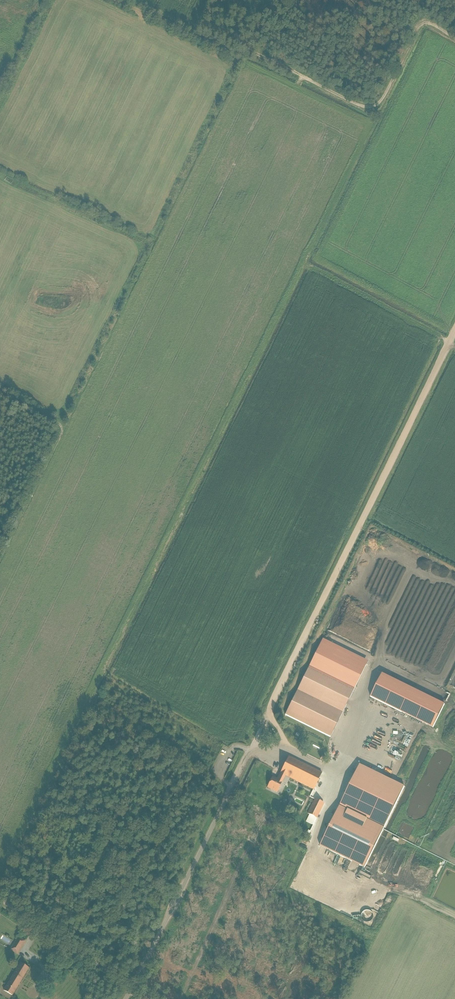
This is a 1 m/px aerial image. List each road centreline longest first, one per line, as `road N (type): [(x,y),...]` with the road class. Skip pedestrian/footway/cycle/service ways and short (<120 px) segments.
road 1 (track): [(288,748),(272,703),(454,333)]
road 2 (track): [(296,87),(307,79),(371,108),(421,24),(454,39)]
road 3 (track): [(0,556),(62,425),(0,395)]
road 4 (track): [(0,899),(153,998)]
road 5 (track): [(114,0),(239,59)]

